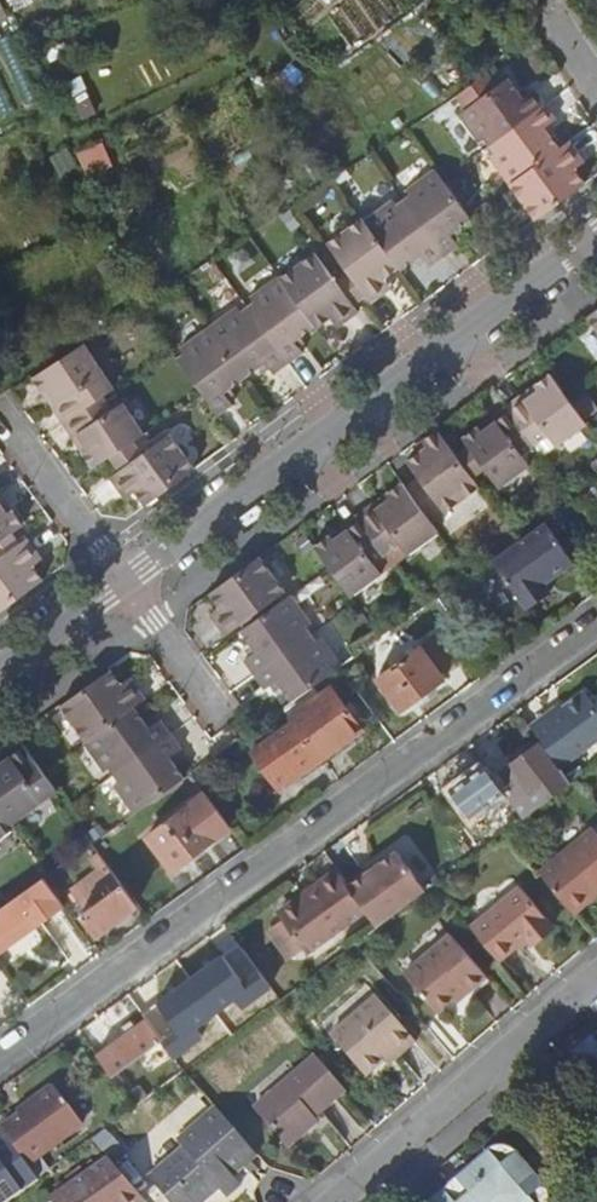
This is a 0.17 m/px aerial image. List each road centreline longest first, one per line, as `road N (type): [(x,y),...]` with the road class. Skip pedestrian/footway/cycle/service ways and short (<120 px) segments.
road 1 (residential): [(596,621),(0,1056)]
road 2 (residential): [(0,676),(596,241)]
road 3 (residential): [(596,982),(325,1201)]

